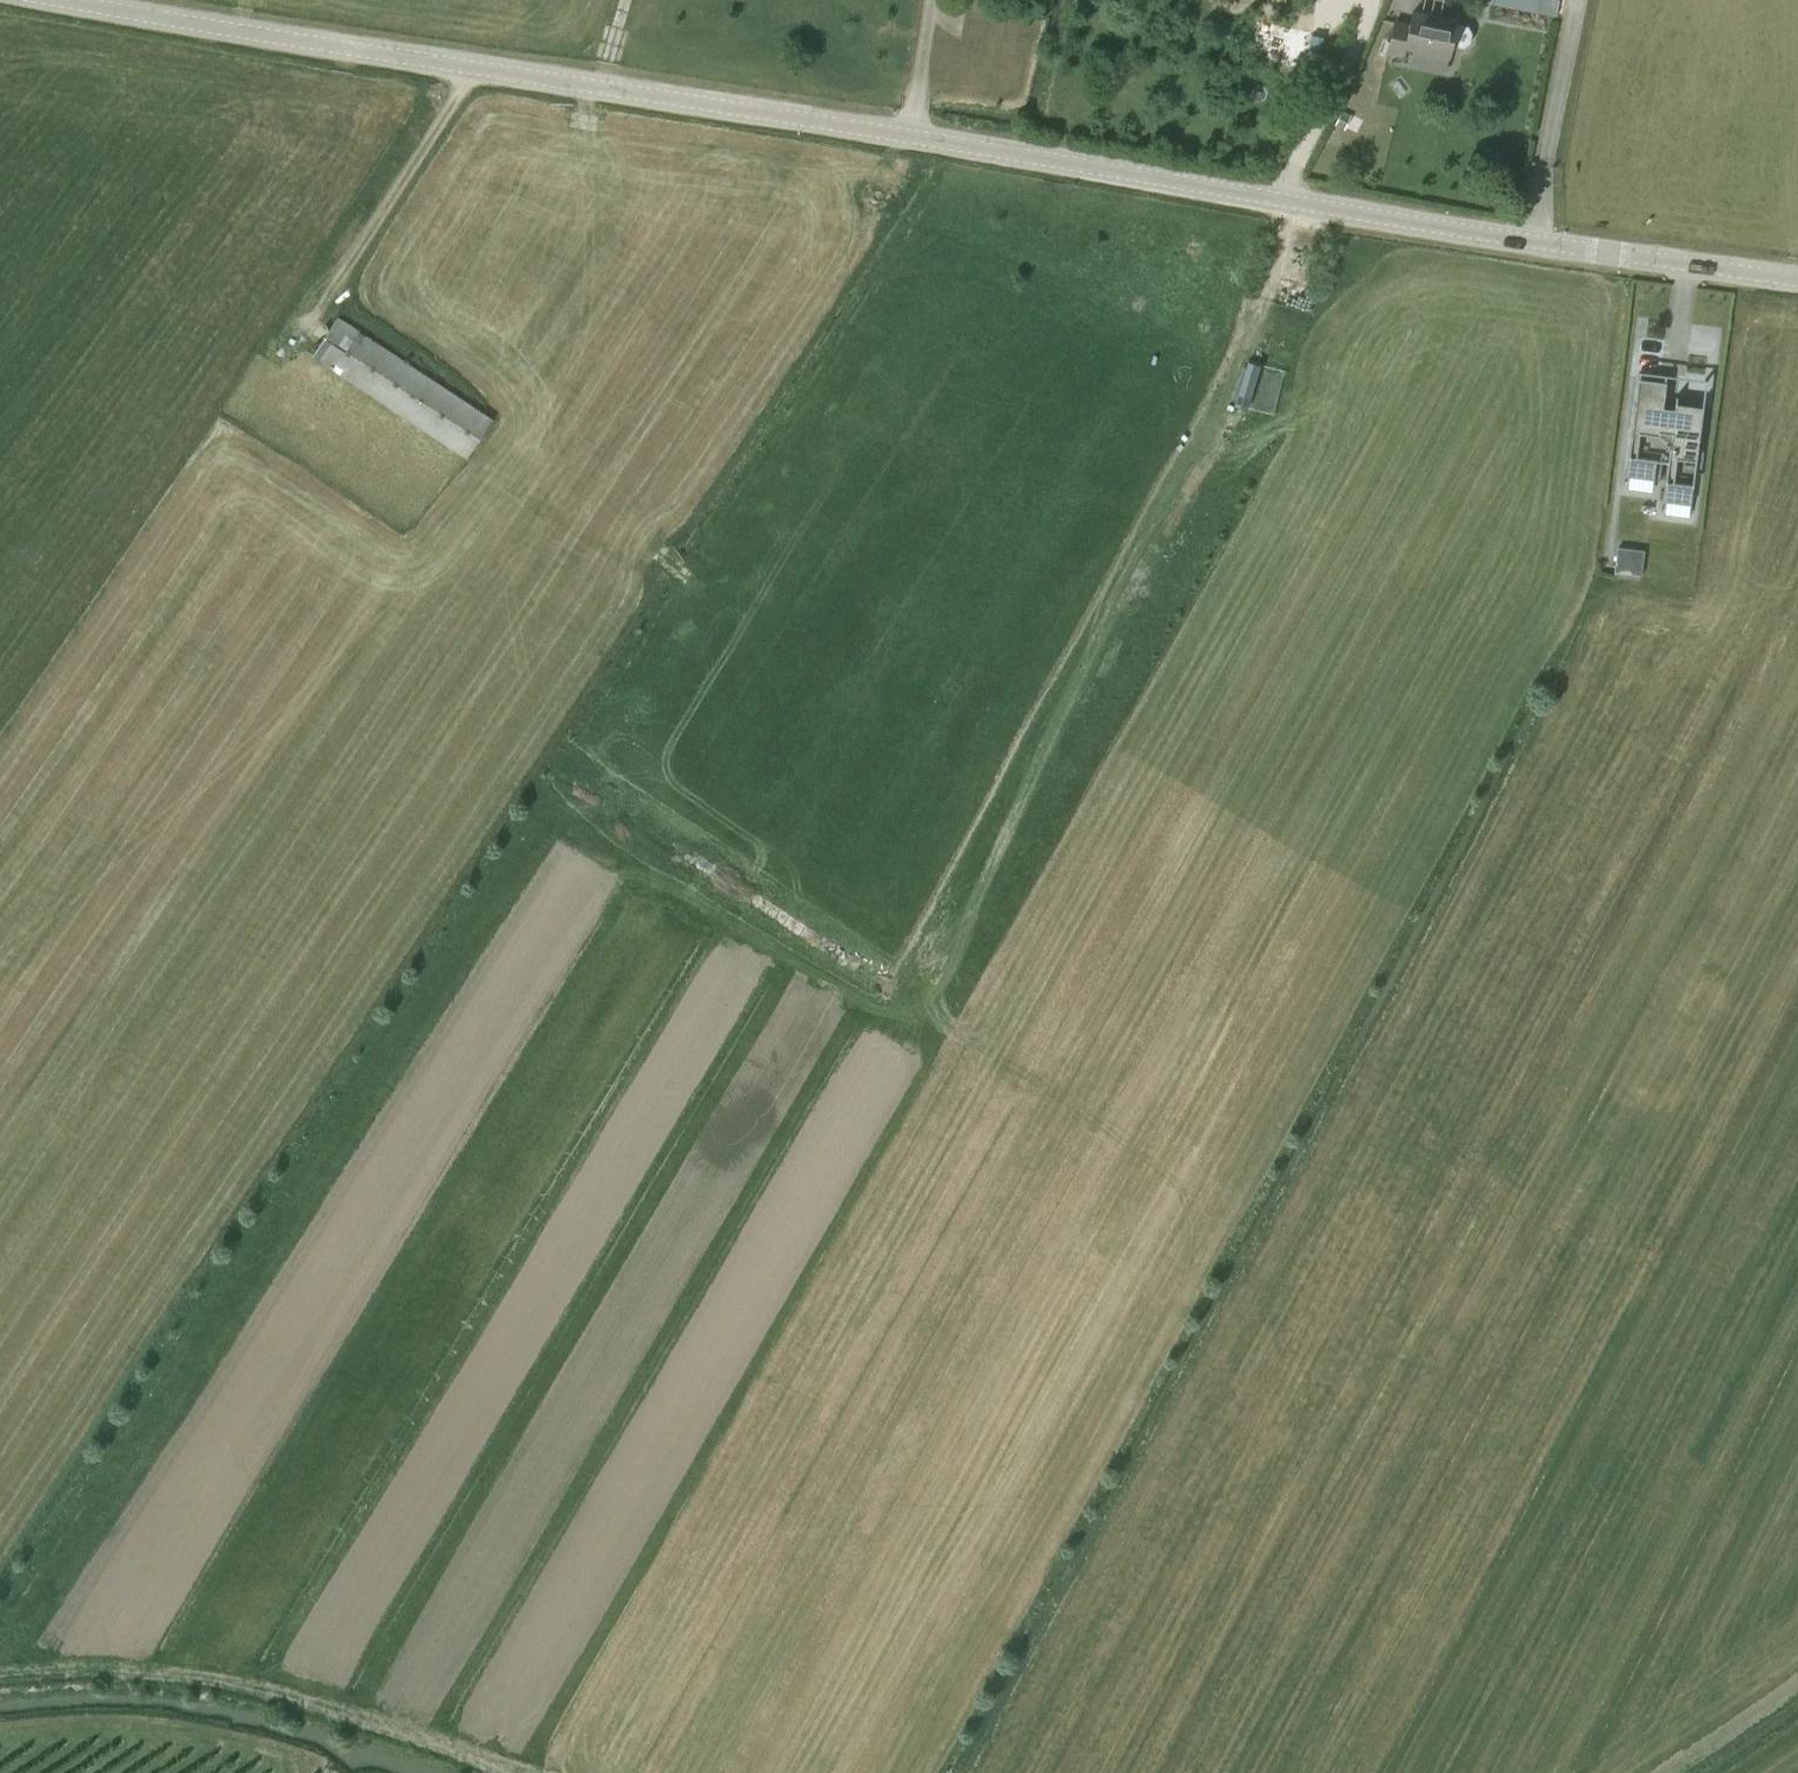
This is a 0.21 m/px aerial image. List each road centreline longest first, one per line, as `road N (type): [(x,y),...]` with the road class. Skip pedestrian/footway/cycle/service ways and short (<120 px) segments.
road 1 (tertiary): [(1797,280),(58,0)]

